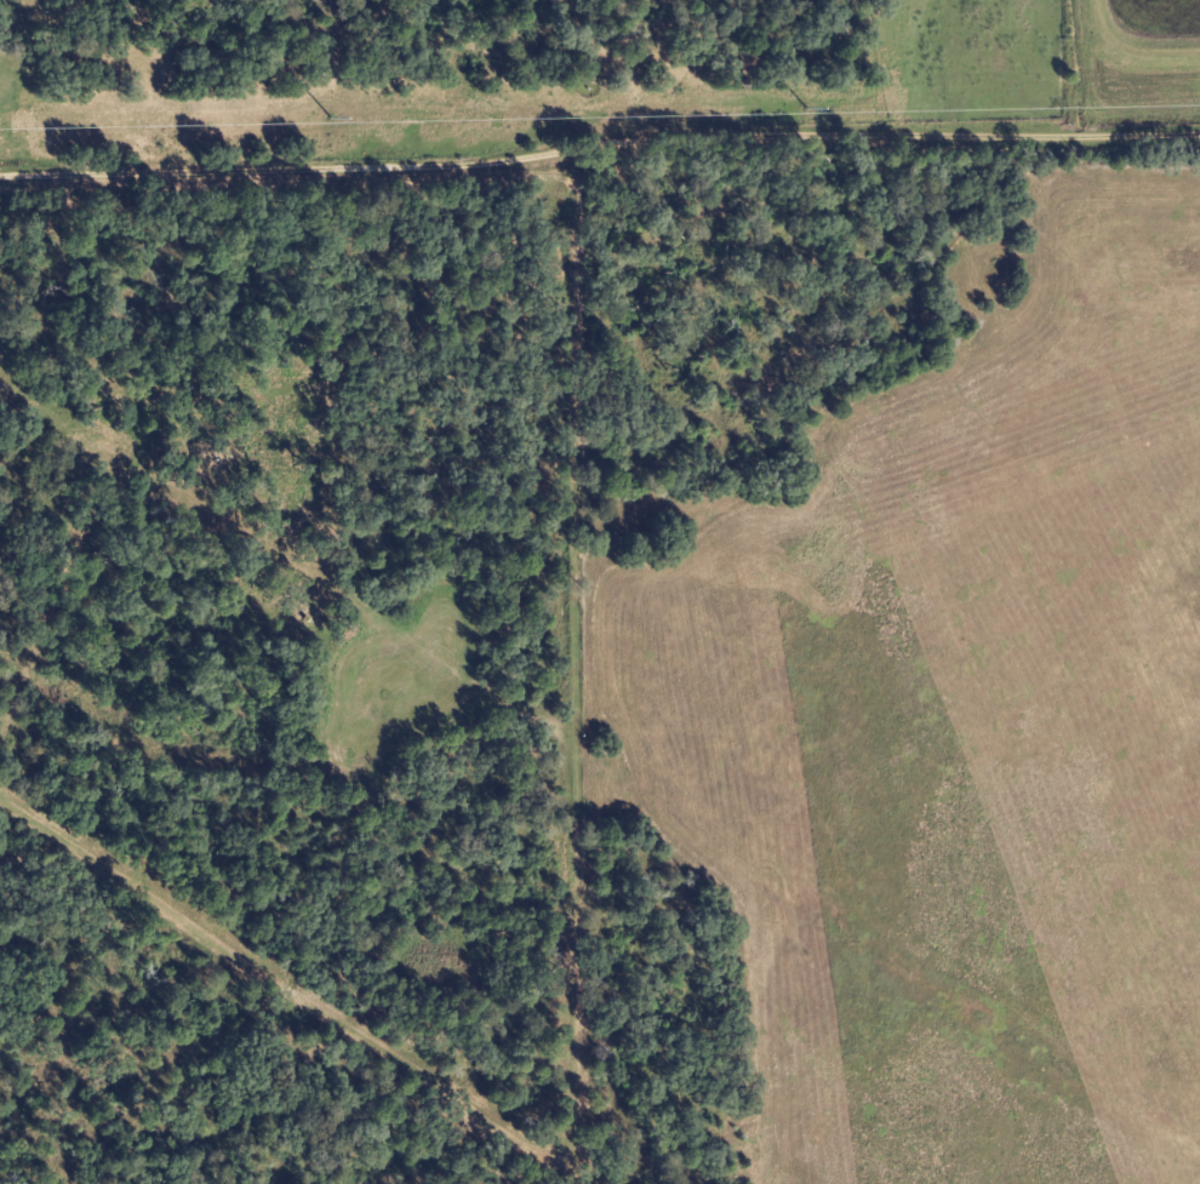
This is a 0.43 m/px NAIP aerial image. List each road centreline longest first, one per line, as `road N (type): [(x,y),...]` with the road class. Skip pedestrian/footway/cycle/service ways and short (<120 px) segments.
road 1 (residential): [(1199,130),(648,137),(515,161),(0,170)]

